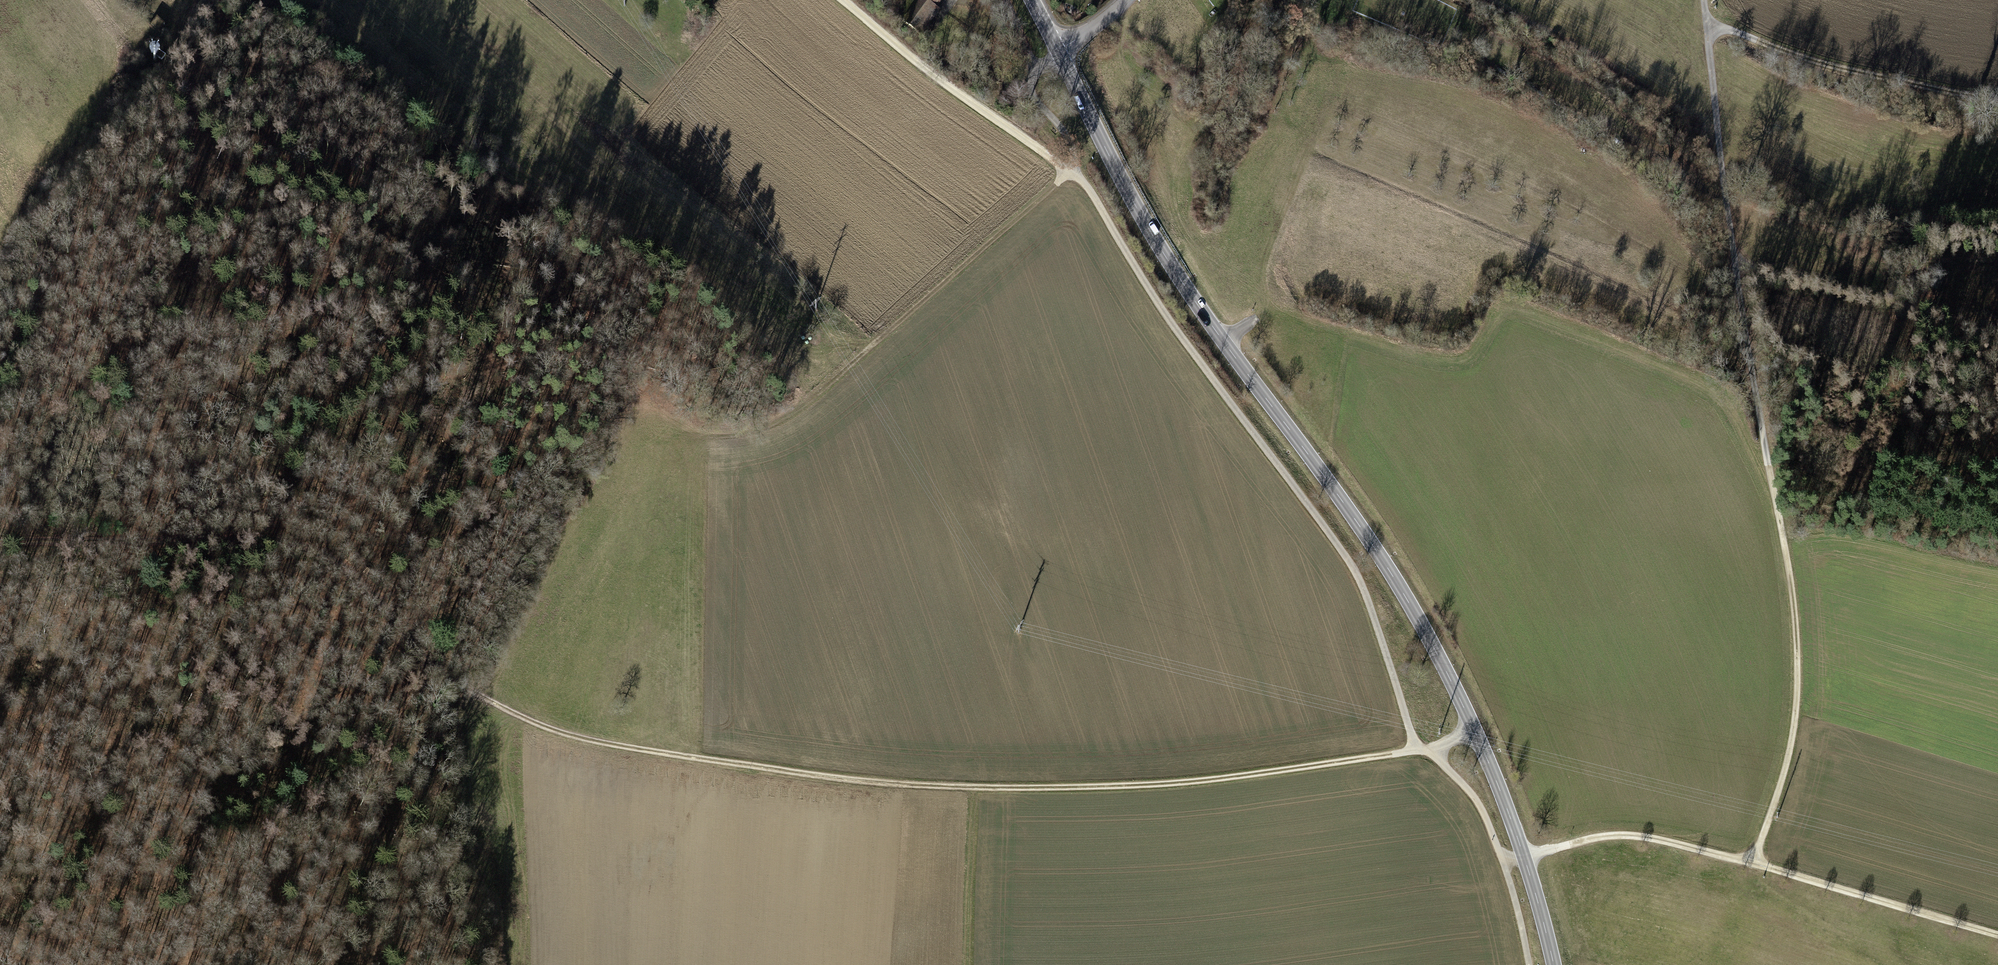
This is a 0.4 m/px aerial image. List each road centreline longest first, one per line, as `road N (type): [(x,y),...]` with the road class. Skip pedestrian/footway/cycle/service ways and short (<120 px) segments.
road 1 (track): [(1429,749),(1130,791),(833,779),(524,719),(443,674),(345,568),(313,545),(262,537),(0,539)]
road 2 (secondary): [(1060,53),(1142,216),(1390,571),(1529,861),(1554,964)]
road 3 (track): [(1034,73),(1030,93),(1067,134),(1073,175),(1358,572),(1412,736),(1429,749)]
road 4 (track): [(846,0),(1073,175),(801,406)]
road 5 (track): [(1767,456),(1702,382),(1502,302),(1469,351),(1418,356),(1269,312),(1223,336)]
road 6 (track): [(483,404),(449,550),(415,642),(383,812),(387,843),(409,887)]
road 7 (track): [(1997,934),(1763,860),(1628,835),(1529,861)]
road 8 (track): [(1710,28),(1767,456)]
road 9 (track): [(1767,456),(1801,607),(1802,706),(1763,860)]
road 10 (track): [(1710,28),(1819,61),(1997,95)]
road 11 (track): [(0,313),(32,253),(151,84)]
road 12 (track): [(1736,258),(1997,317)]
road 13 (track): [(972,964),(978,785)]

